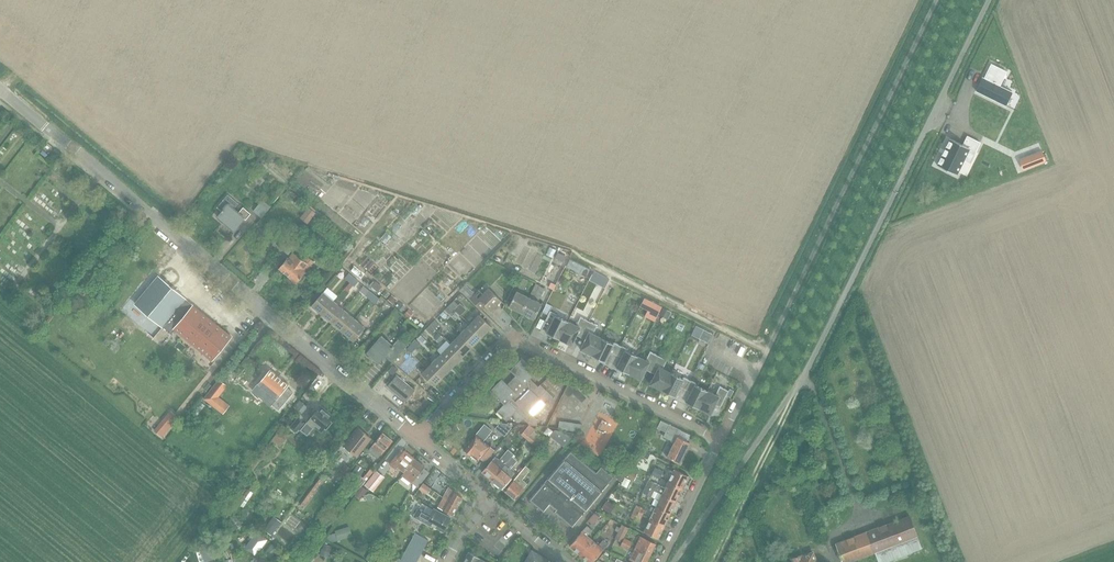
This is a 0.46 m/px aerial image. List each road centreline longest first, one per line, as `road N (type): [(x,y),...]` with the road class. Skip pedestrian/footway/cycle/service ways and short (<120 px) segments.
road 1 (unclassified): [(719,440),(937,0)]
road 2 (residential): [(415,437),(55,137)]
road 3 (unclassified): [(786,398),(989,0)]
road 4 (residential): [(415,437),(515,340),(719,440)]
road 5 (unclassified): [(673,561),(786,398)]
road 6 (unclassified): [(715,561),(786,398)]
road 7 (residential): [(663,561),(719,440)]

